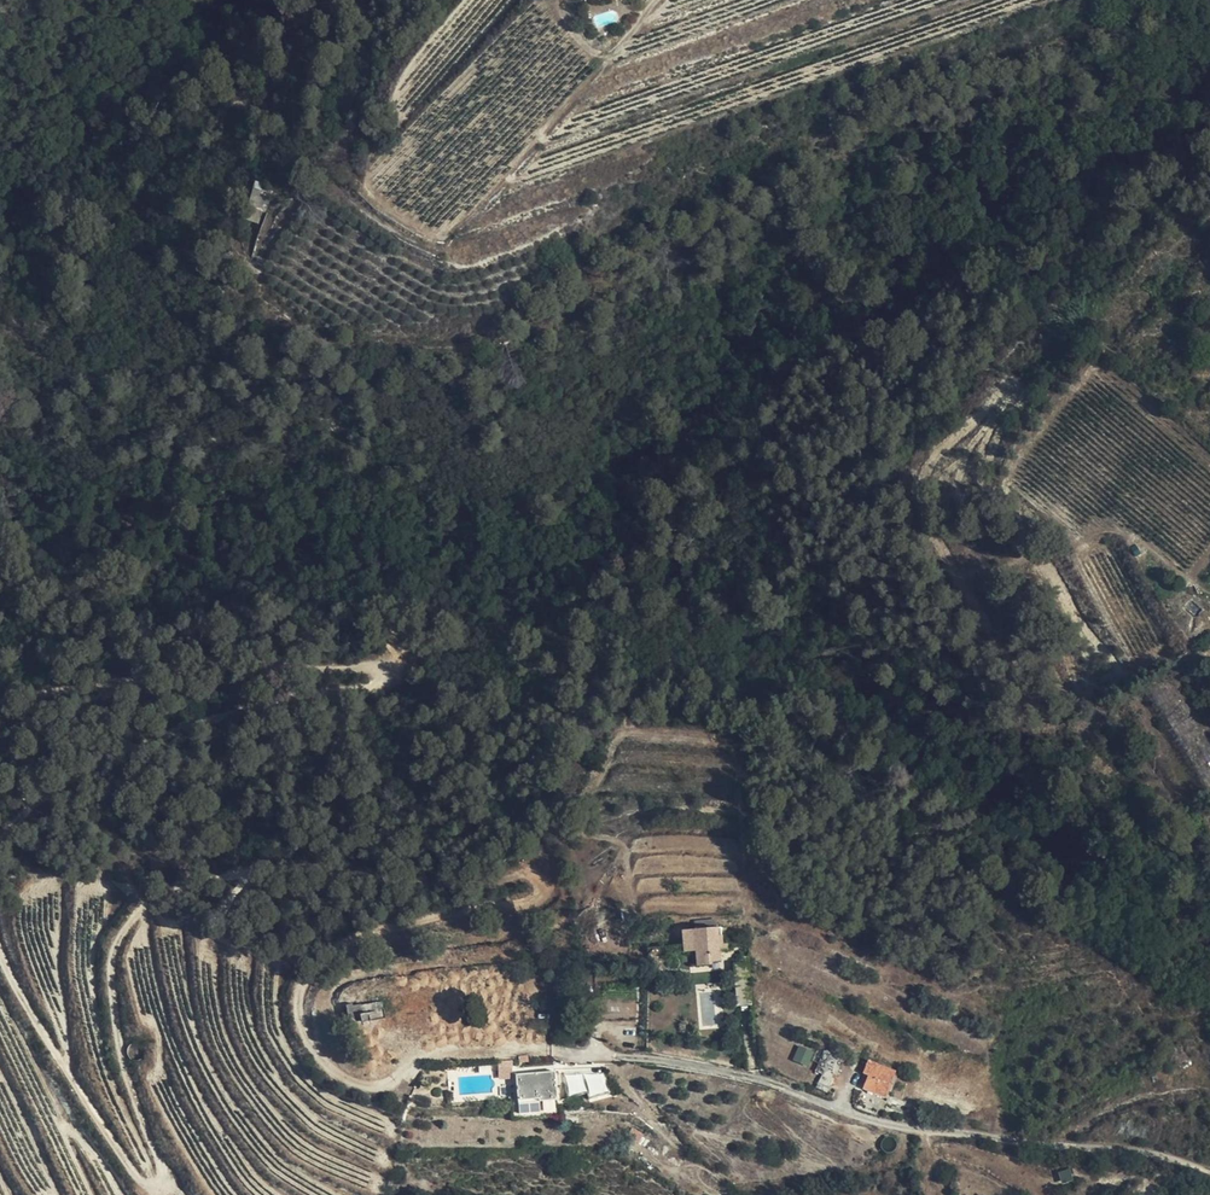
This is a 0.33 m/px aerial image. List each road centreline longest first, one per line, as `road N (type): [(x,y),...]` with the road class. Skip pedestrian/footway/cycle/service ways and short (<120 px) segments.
road 1 (track): [(0,954),(134,1172),(153,1186),(163,1178),(127,1079),(109,958),(132,913),(196,872),(347,866),(470,887),(531,876),(539,891),(523,907),(371,936),(326,963),(298,1011),(330,1070),(359,1084),(395,1079),(429,1032),(467,1029),(555,1049)]
road 2 (track): [(0,704),(80,684),(372,666),(379,676),(374,685),(231,713),(139,745),(47,795),(0,840)]
road 3 (residential): [(555,1049),(745,1075),(893,1124),(1108,1145),(1209,1168)]

